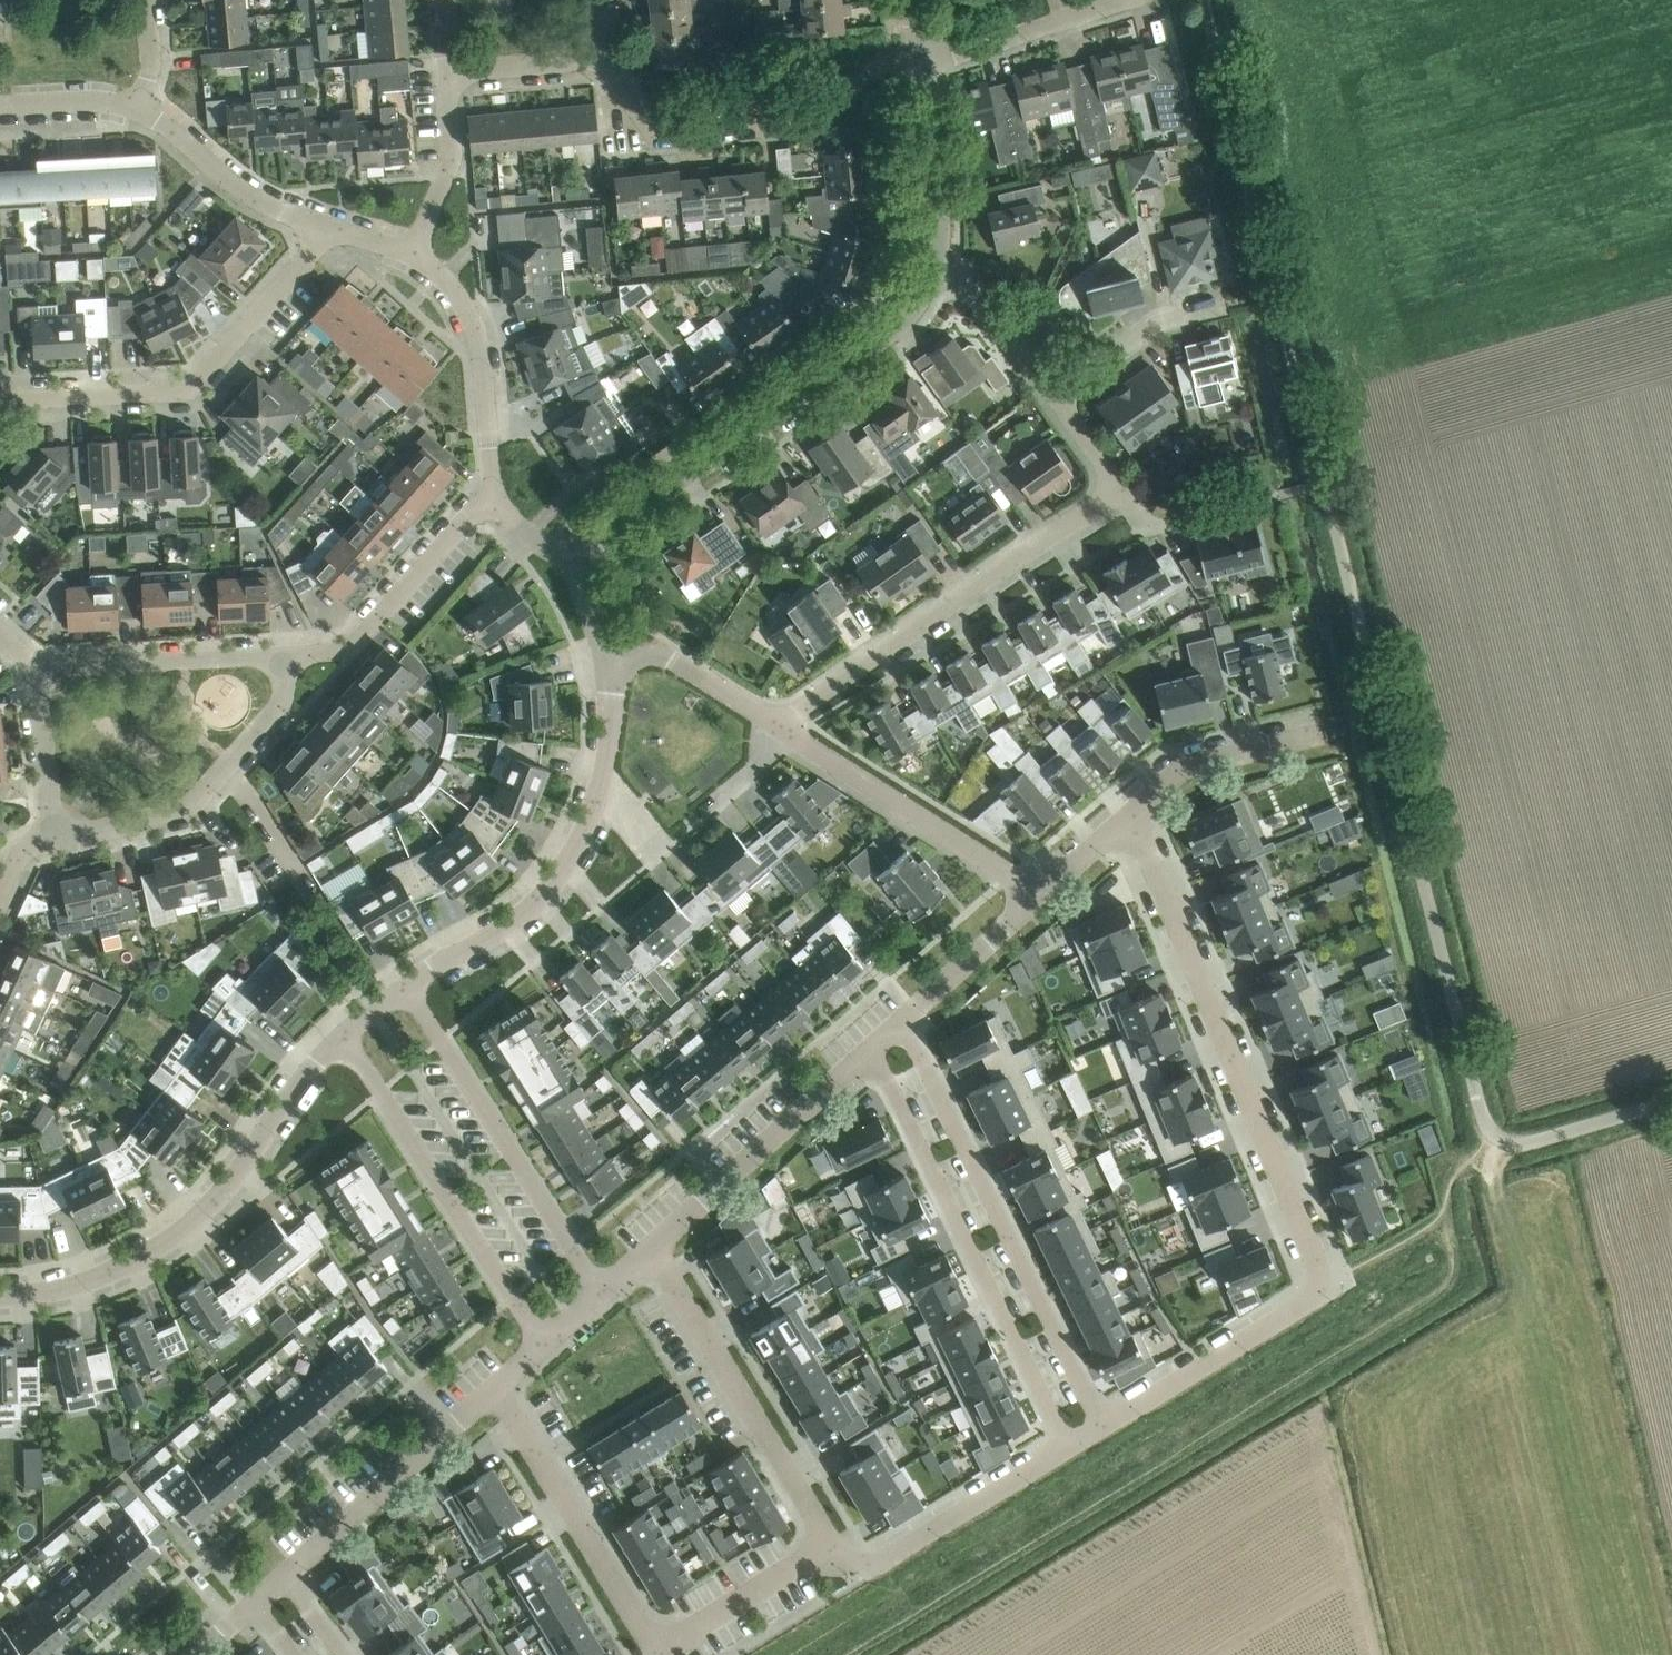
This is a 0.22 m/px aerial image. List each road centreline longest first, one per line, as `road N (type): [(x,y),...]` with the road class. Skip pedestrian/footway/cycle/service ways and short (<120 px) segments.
road 1 (unclassified): [(1326,485),(1491,1130),(1525,1143),(1671,1100)]
road 2 (residential): [(1100,1428),(1303,1305),(1320,1283),(1131,814)]
road 3 (track): [(1202,0),(1326,485)]
road 4 (residential): [(572,559),(894,327),(935,268)]
road 5 (residential): [(1100,1428),(902,1020)]
road 6 (residential): [(0,1296),(101,1276),(185,1228),(241,1171),(282,1105),(343,1034)]
road 7 (residential): [(873,1046),(1069,1448)]
road 8 (residential): [(406,986),(517,921),(569,859),(601,785),(609,660)]
road 9 (residential): [(776,726),(1113,490)]
road 10 (residential): [(0,400),(179,391),(199,378),(331,226)]
road 11 (residential): [(594,61),(650,125),(674,135),(811,122),(888,60),(923,57)]
road 12 (residential): [(845,1562),(645,1251)]
road 13 (residential): [(343,1034),(543,1343)]
road 14 (residential): [(599,1293),(406,986)]
road 15 (residential): [(1041,895),(776,726)]
road 16 (residential): [(494,1387),(659,1654)]
road 17 (residential): [(645,1251),(873,1046)]
road 18 (residential): [(283,1576),(494,1387)]
road 19 (residential): [(288,655),(356,644),(470,515),(497,495)]
road 20 (residential): [(497,495),(481,351),(455,292),(412,254)]
road 21 (residential): [(845,1562),(877,1565),(1069,1448)]
road 22 (residential): [(36,670),(288,655)]
road 23 (residential): [(331,226),(261,203),(139,107)]
road 24 (residential): [(935,268),(938,202),(923,57)]
road 25 (residential): [(669,1654),(674,1639),(806,1558),(845,1562)]
road 26 (residential): [(923,57),(960,53),(1124,0)]
road 27 (residential): [(1131,814),(1199,762),(1319,731)]
road 28 (residential): [(1055,394),(1151,327),(1225,304)]
road 29 (residential): [(56,837),(178,812),(228,764)]
road 30 (residential): [(902,1020),(1041,895)]
road 31 (residential): [(776,726),(675,662),(647,655),(609,660)]
road 32 (residential): [(412,254),(452,159),(451,79)]
road 33 (residential): [(1055,394),(983,293),(935,268)]
road 34 (residential): [(36,670),(56,837)]
road 35 (residential): [(228,764),(306,888)]
road 36 (unclassified): [(451,79),(474,70),(594,61)]
road 37 (residential): [(139,107),(90,99),(0,105)]
road 38 (residential): [(228,764),(283,704),(288,655)]
road 39 (residential): [(1041,895),(1131,814)]

